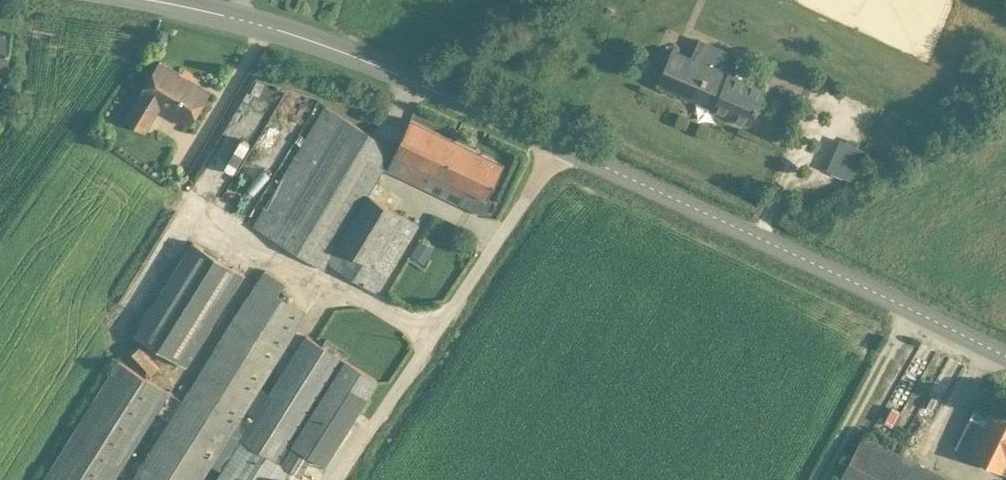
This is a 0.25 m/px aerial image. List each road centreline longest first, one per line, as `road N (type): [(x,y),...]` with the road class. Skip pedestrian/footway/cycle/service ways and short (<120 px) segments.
road 1 (tertiary): [(562,148),(1005,361)]
road 2 (tertiary): [(156,0),(335,49),(562,148)]
road 3 (unclassified): [(343,479),(562,148)]

